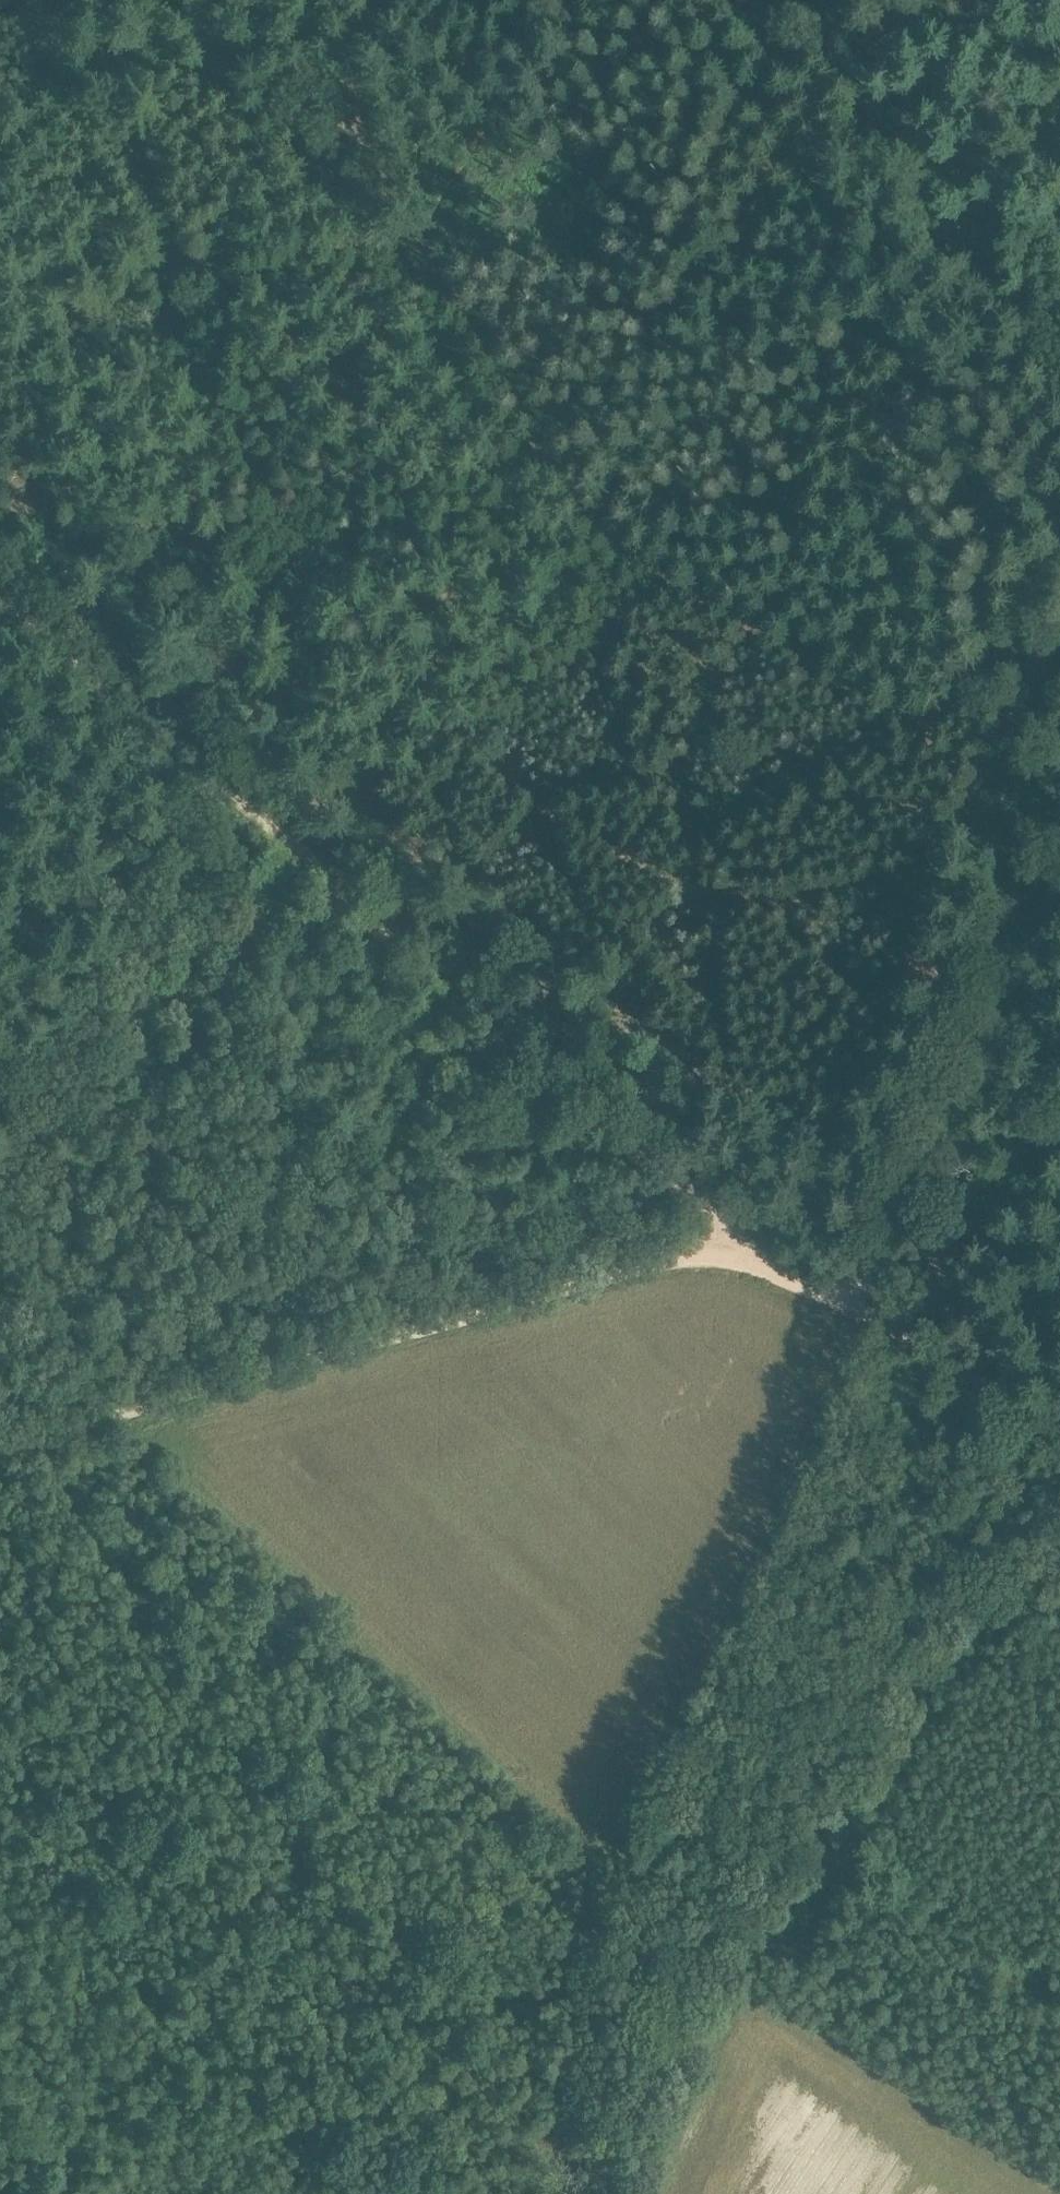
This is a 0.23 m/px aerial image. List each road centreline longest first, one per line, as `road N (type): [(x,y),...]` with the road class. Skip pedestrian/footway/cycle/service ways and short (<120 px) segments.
road 1 (track): [(736,1235),(244,771),(0,585)]
road 2 (track): [(0,1450),(713,1251),(736,1235)]
road 3 (track): [(859,1314),(1059,952)]
road 4 (track): [(859,1314),(990,1394),(1021,1419),(1059,1472)]
road 5 (track): [(736,1235),(774,1270),(859,1314)]

